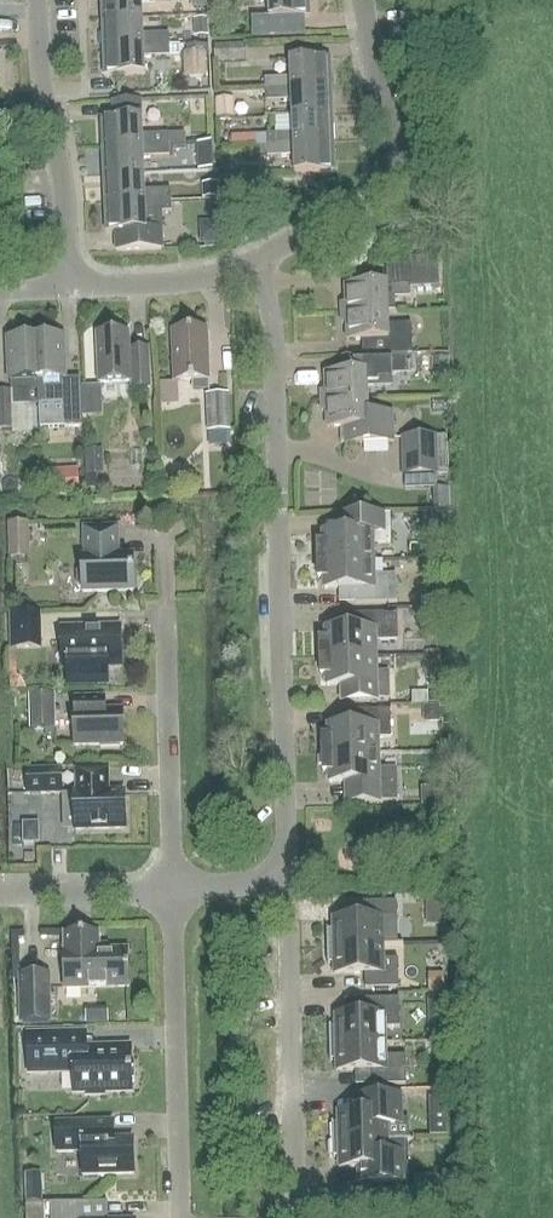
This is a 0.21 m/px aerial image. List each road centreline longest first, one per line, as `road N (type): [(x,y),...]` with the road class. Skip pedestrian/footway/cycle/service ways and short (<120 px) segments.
road 1 (residential): [(288,882),(274,327),(256,265)]
road 2 (residential): [(173,890),(168,551)]
road 3 (residential): [(377,0),(389,177),(256,265)]
road 4 (residential): [(295,1217),(288,882)]
road 5 (residential): [(181,1217),(173,890)]
road 6 (residential): [(72,286),(36,0)]
road 7 (residential): [(256,265),(158,287),(72,286)]
road 8 (unclassified): [(0,893),(173,890)]

